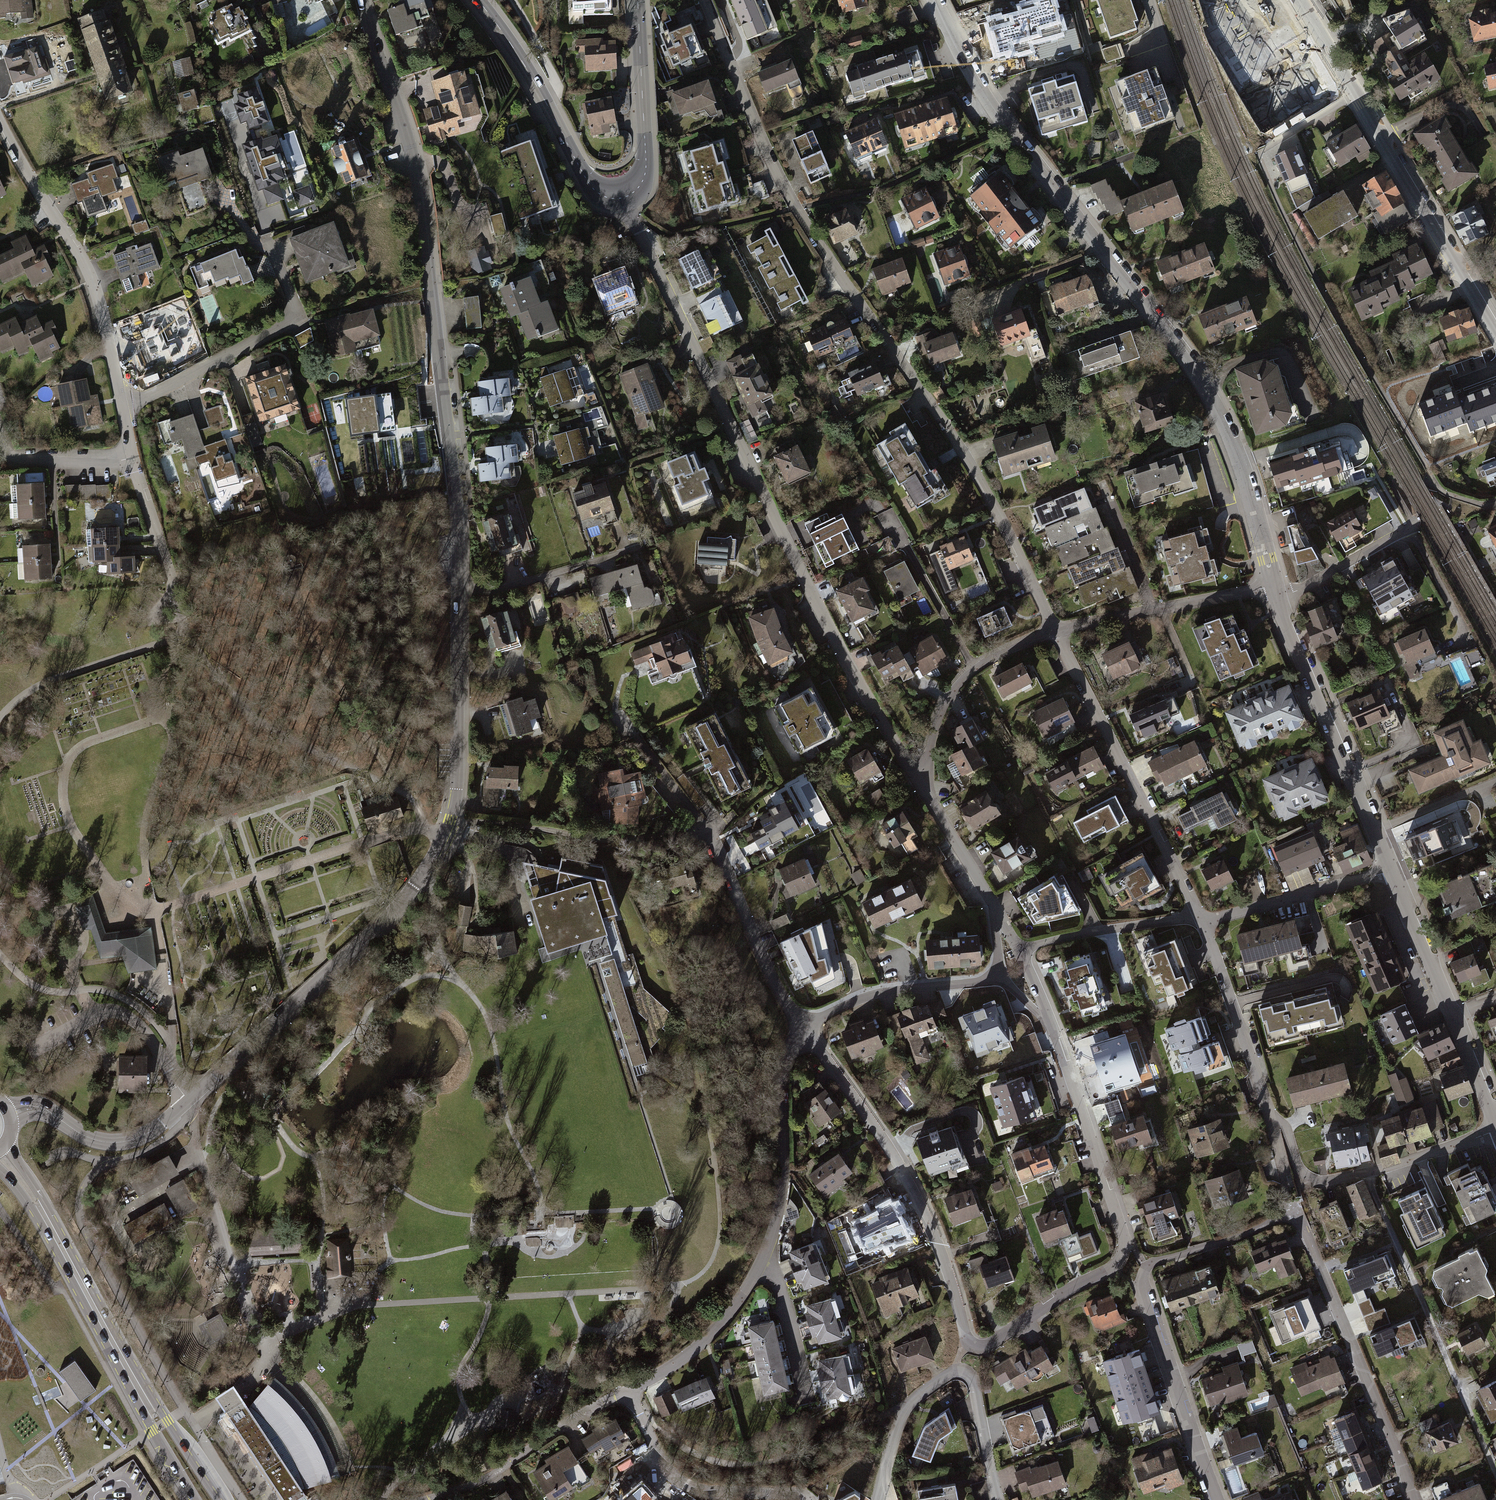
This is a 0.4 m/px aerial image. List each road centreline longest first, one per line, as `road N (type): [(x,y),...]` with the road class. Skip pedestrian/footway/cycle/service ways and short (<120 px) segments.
road 1 (tertiary): [(40,1108),(101,1143),(131,1140),(161,1125),(406,897),(451,820),(456,512),(440,368),(419,192),(362,0)]
road 2 (residential): [(706,0),(797,209),(973,468),(1055,630)]
road 3 (secondary): [(935,0),(998,115),(1216,408),(1275,587)]
road 4 (residential): [(921,780),(843,652),(627,197)]
road 5 (residential): [(1126,1242),(1111,1269),(987,1347),(970,1345),(936,1235),(893,1151),(804,1023)]
road 6 (residential): [(627,1392),(700,1344),(763,1262),(783,1180),(782,1101),(804,1023)]
road 7 (tertiary): [(1495,333),(1299,0)]
road 8 (residential): [(1055,630),(1204,921)]
road 9 (residential): [(0,122),(92,280),(122,405)]
road 10 (residential): [(1296,1216),(1411,1499)]
road 11 (secondary): [(1279,600),(1392,870)]
road 12 (residential): [(122,405),(291,321),(295,310),(266,237)]
road 13 (secondary): [(1392,870),(1495,1121)]
road 14 (residential): [(1495,1135),(1322,1181),(1306,1176),(1287,1131),(1272,1123)]
road 15 (secondary): [(478,0),(590,184),(607,197),(627,197)]
road 16 (residential): [(1218,1499),(1143,1291),(1146,1266)]
road 17 (residential): [(807,1499),(689,1486),(661,1459),(627,1392)]
road 18 (residential): [(1126,1242),(1052,1024)]
road 19 (residential): [(627,1392),(500,1469),(429,1499)]
road 20 (residential): [(1055,630),(1275,587)]
road 21 (residential): [(921,780),(959,682),(1055,630)]
road 22 (residential): [(804,1023),(783,998),(708,833)]
road 23 (residential): [(1204,921),(1272,1123)]
road 24 (secondary): [(41,1211),(143,1396)]
road 25 (secondary): [(627,197),(647,162),(638,0)]
road 26 (residential): [(1204,921),(1392,870)]
road 27 (residential): [(804,1023),(866,995),(988,980)]
road 28 (residential): [(1204,921),(1117,927),(1019,949)]
road 29 (residential): [(132,455),(184,632)]
road 30 (residential): [(1279,600),(1416,517)]
road 31 (residential): [(1296,1216),(1146,1266)]
road 32 (residential): [(956,1371),(916,1399),(899,1423),(877,1499)]
road 33 (residential): [(993,909),(921,780)]
road 34 (residential): [(956,1371),(971,1385),(999,1499)]
road 35 (secondary): [(219,1499),(143,1396)]
road 36 (residential): [(10,461),(132,455)]

